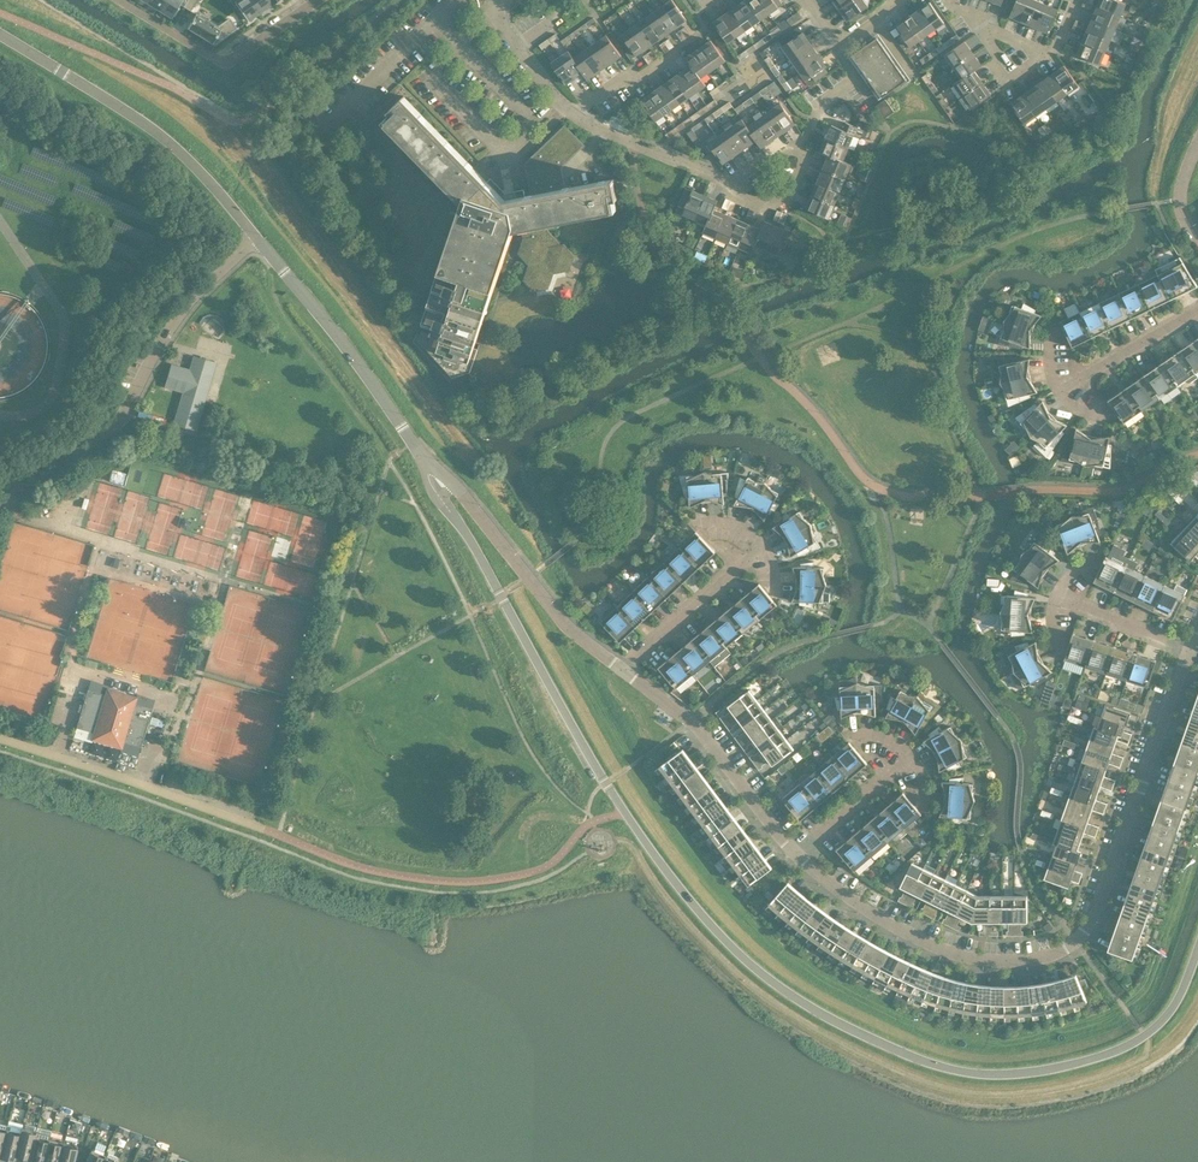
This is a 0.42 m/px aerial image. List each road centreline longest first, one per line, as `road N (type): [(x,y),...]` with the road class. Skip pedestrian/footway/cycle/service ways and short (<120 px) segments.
road 1 (residential): [(442,476),(441,497),(632,828),(756,968),(797,999),(924,1061),(1014,1074),(1123,1049),(1165,1023),(1197,955)]
road 2 (residential): [(1191,649),(1100,907),(1076,941),(1023,959),(954,953),(876,915),(795,855)]
road 3 (unclassified): [(0,500),(102,439),(123,418),(164,335),(257,240)]
road 4 (residential): [(0,34),(170,141),(257,240)]
road 5 (residential): [(257,240),(338,331),(442,476)]
road 6 (unclassified): [(264,829),(0,738)]
road 7 (residential): [(621,669),(569,626),(442,476)]
road 8 (residential): [(795,855),(691,720),(621,669)]
road 9 (residential): [(318,0),(228,62),(121,0)]
road 10 (residential): [(621,669),(763,543)]
road 11 (residential): [(1060,390),(1197,310)]
road 12 (residential): [(795,855),(911,754)]
road 13 (residential): [(1191,649),(1057,595)]
road 14 (residential): [(573,114),(692,38)]
road 15 (residential): [(573,114),(495,12)]
road 16 (residential): [(802,152),(808,154),(785,207),(738,191),(731,180)]
road 17 (residential): [(974,22),(997,52),(1005,85),(1048,54)]

